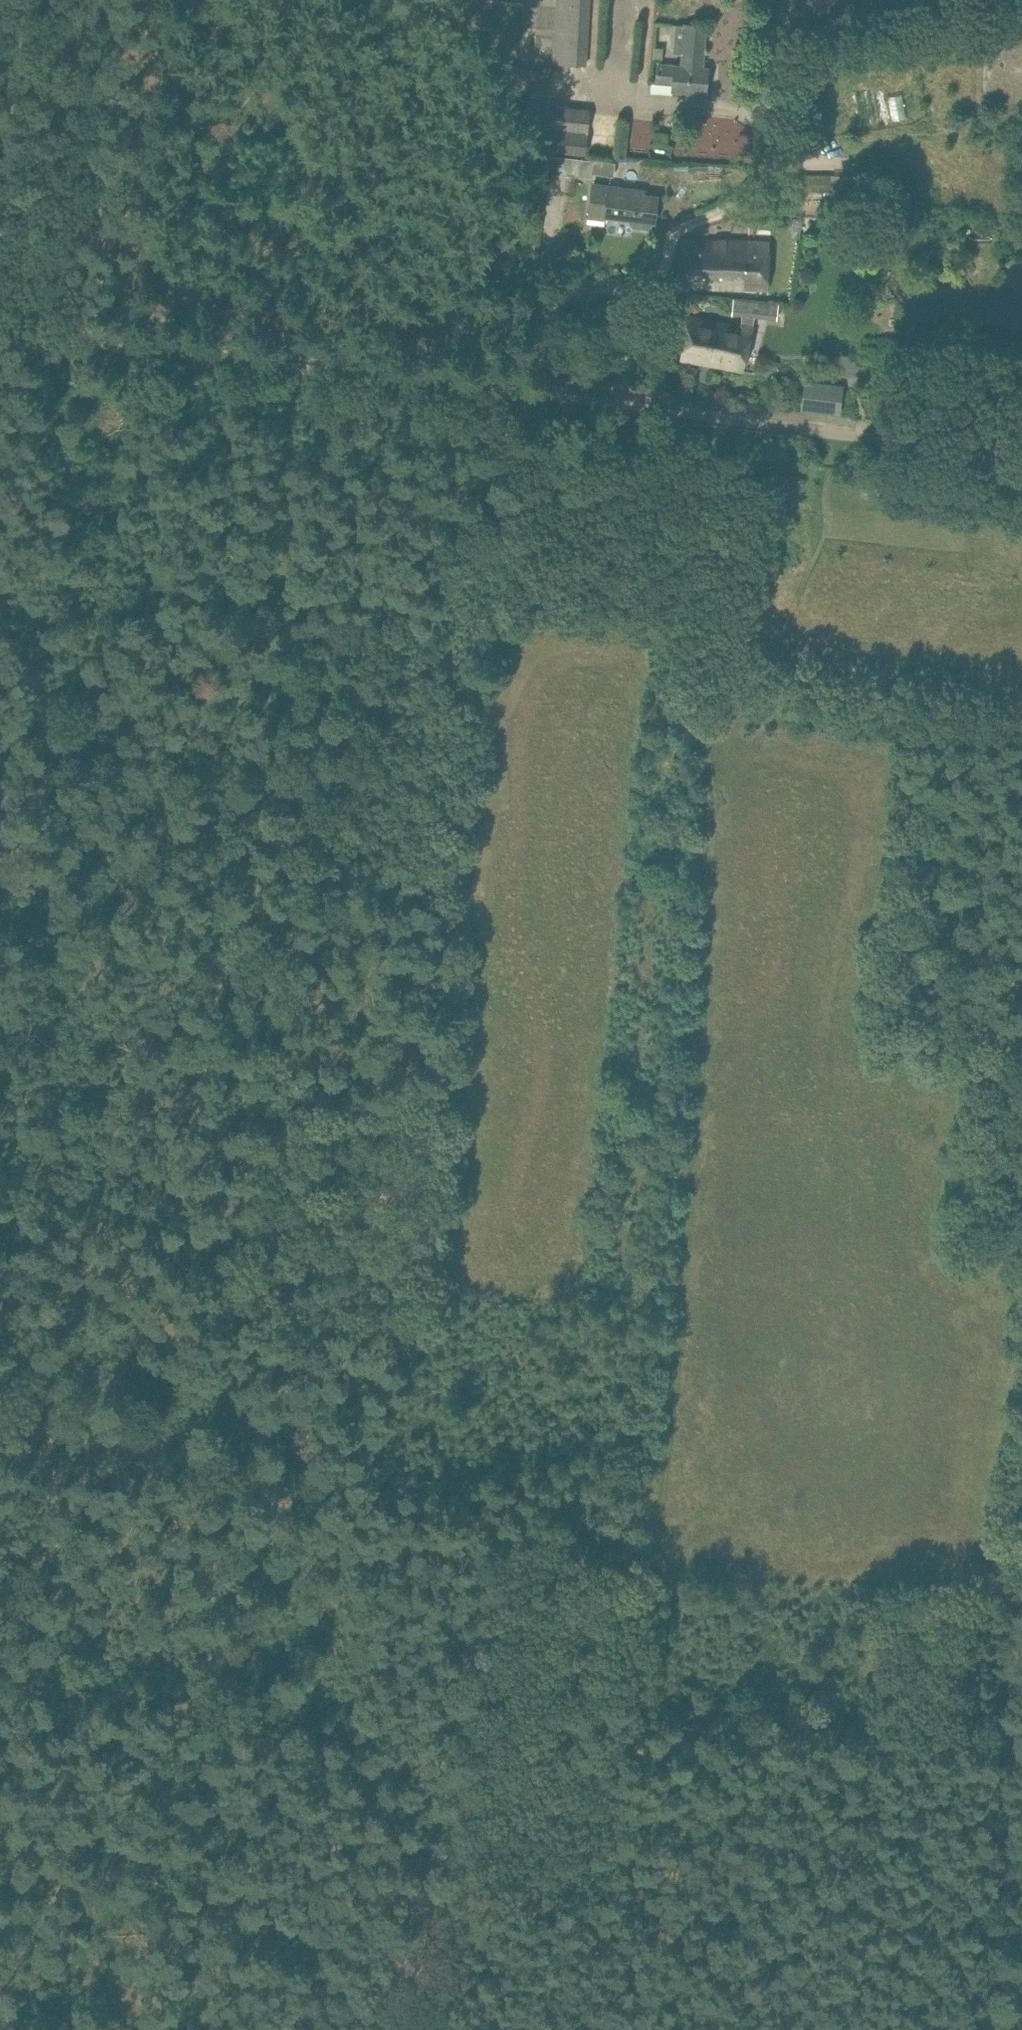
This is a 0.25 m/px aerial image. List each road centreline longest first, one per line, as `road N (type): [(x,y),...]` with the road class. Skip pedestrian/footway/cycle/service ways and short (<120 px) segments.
road 1 (track): [(636,1752),(639,1646),(664,1498),(709,1024),(716,805),(694,730),(691,414)]
road 2 (track): [(0,310),(1021,440)]
road 3 (track): [(785,0),(774,150),(762,174),(730,208),(682,230),(652,265),(577,263),(549,293),(547,396)]
road 4 (track): [(207,1586),(178,2029)]

